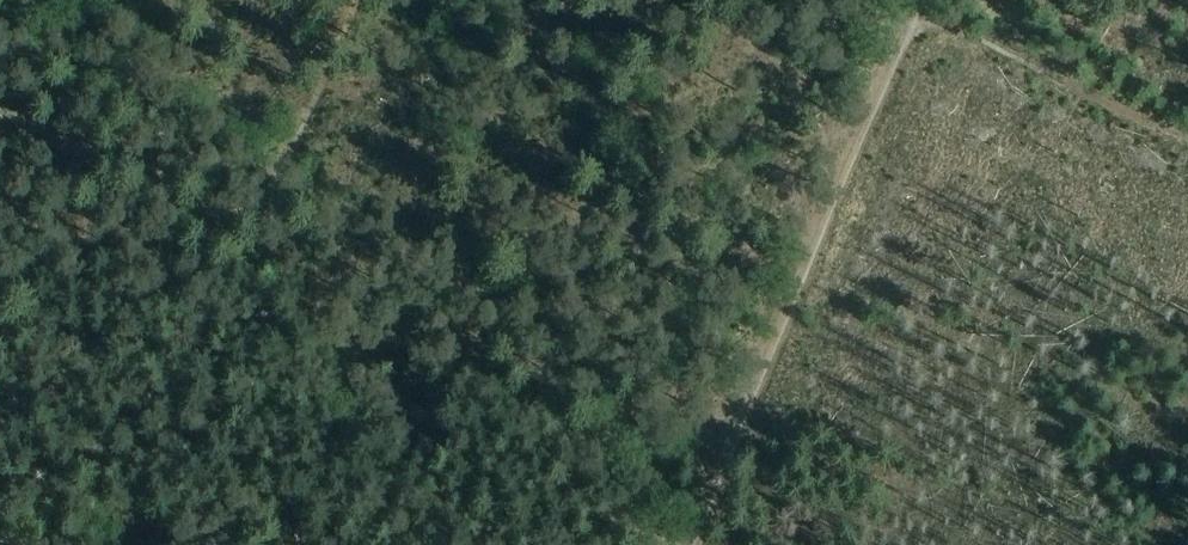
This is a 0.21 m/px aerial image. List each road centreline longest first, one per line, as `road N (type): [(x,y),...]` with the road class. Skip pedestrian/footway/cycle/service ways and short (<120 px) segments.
road 1 (track): [(692,544),(895,49)]

